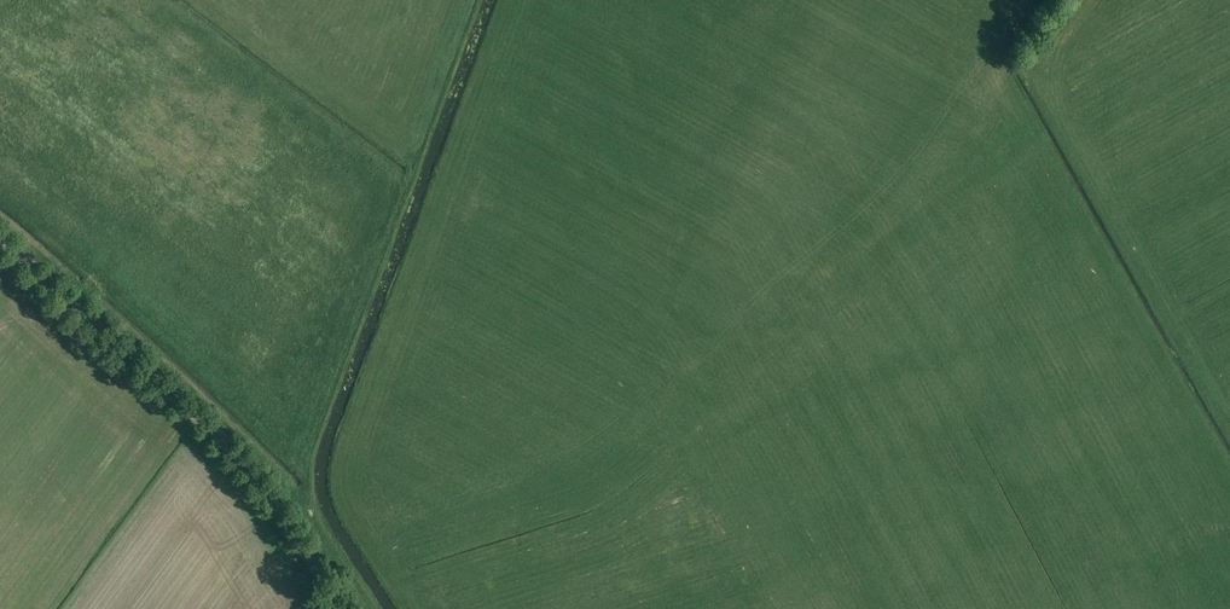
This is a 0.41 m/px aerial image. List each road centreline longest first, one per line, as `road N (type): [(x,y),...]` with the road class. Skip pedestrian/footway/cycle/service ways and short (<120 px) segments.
road 1 (tertiary): [(341,608),(248,465),(0,237)]

